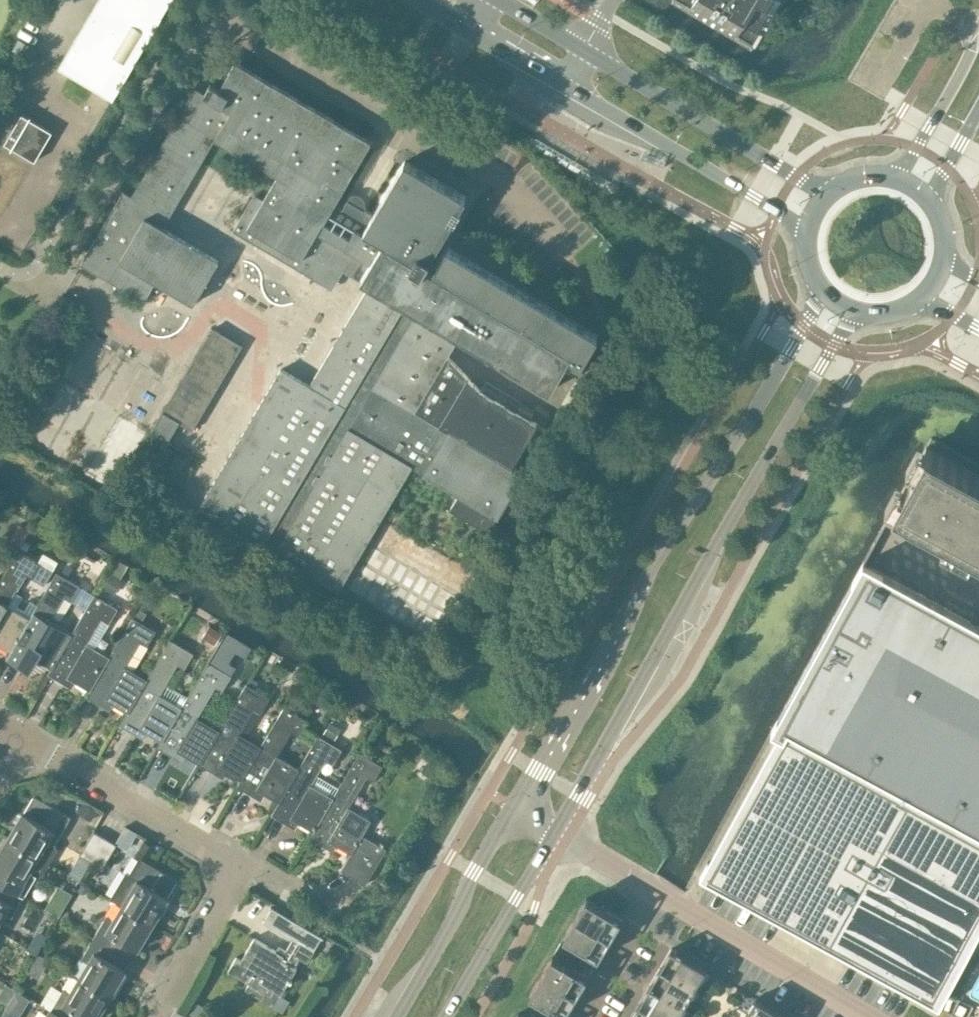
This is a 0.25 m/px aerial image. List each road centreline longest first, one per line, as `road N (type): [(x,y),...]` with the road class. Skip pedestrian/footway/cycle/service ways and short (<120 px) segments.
road 1 (tertiary): [(821,289),(750,418),(659,554),(520,808)]
road 2 (tertiary): [(557,831),(856,311)]
road 3 (residential): [(156,1016),(226,898),(229,869),(217,852),(20,740)]
road 4 (secondary): [(562,87),(806,236)]
road 5 (secondary): [(831,191),(584,51)]
road 6 (residential): [(875,1016),(658,891)]
road 7 (tertiary): [(520,808),(398,1016)]
road 8 (tertiary): [(447,1016),(557,831)]
road 9 (secondary): [(410,0),(562,87)]
road 10 (tertiary): [(978,31),(895,178)]
road 11 (residential): [(584,1016),(658,891)]

